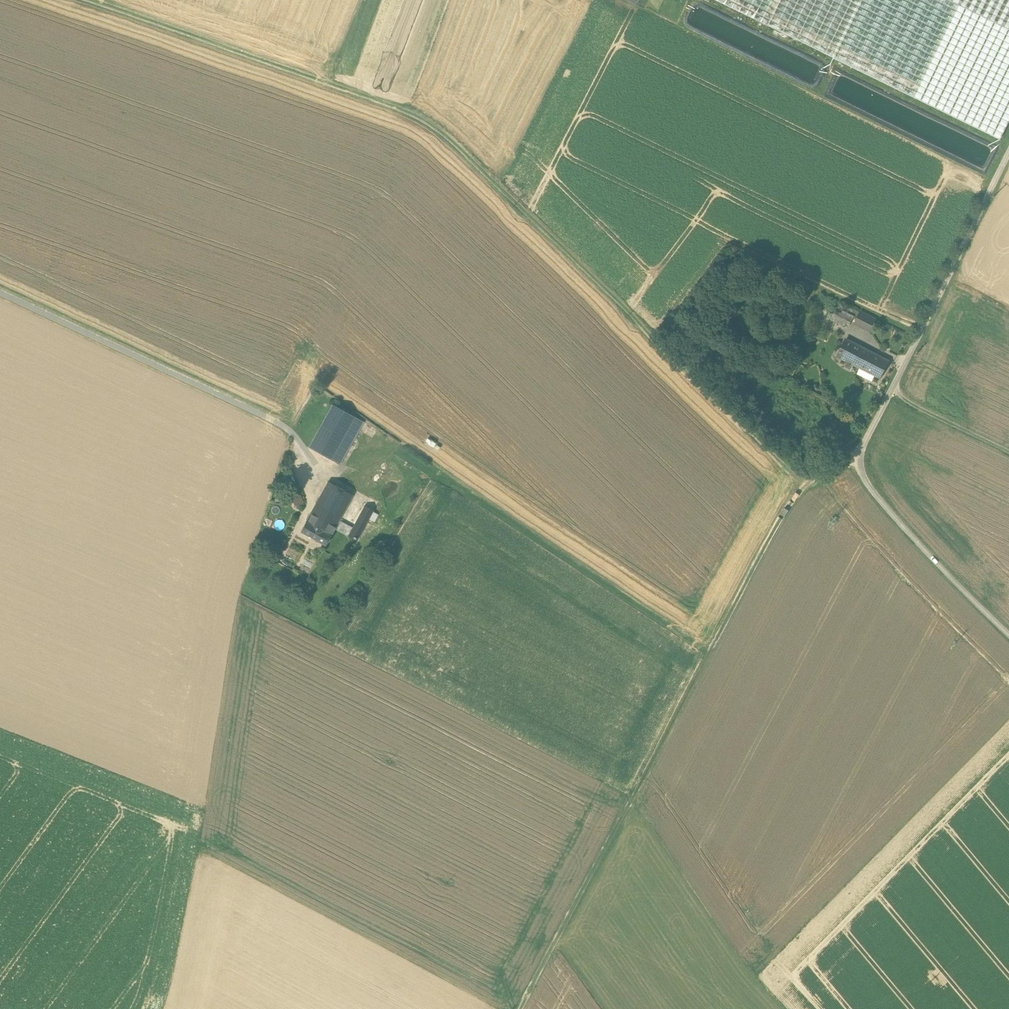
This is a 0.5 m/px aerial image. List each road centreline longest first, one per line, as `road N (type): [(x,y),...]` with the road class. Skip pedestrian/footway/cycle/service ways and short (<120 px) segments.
road 1 (track): [(92,0),(433,126),(804,484)]
road 2 (track): [(859,452),(804,484),(779,518),(519,1008)]
road 3 (unclassified): [(1008,152),(859,452),(868,483),(1008,635)]
road 4 (track): [(0,292),(301,439)]

